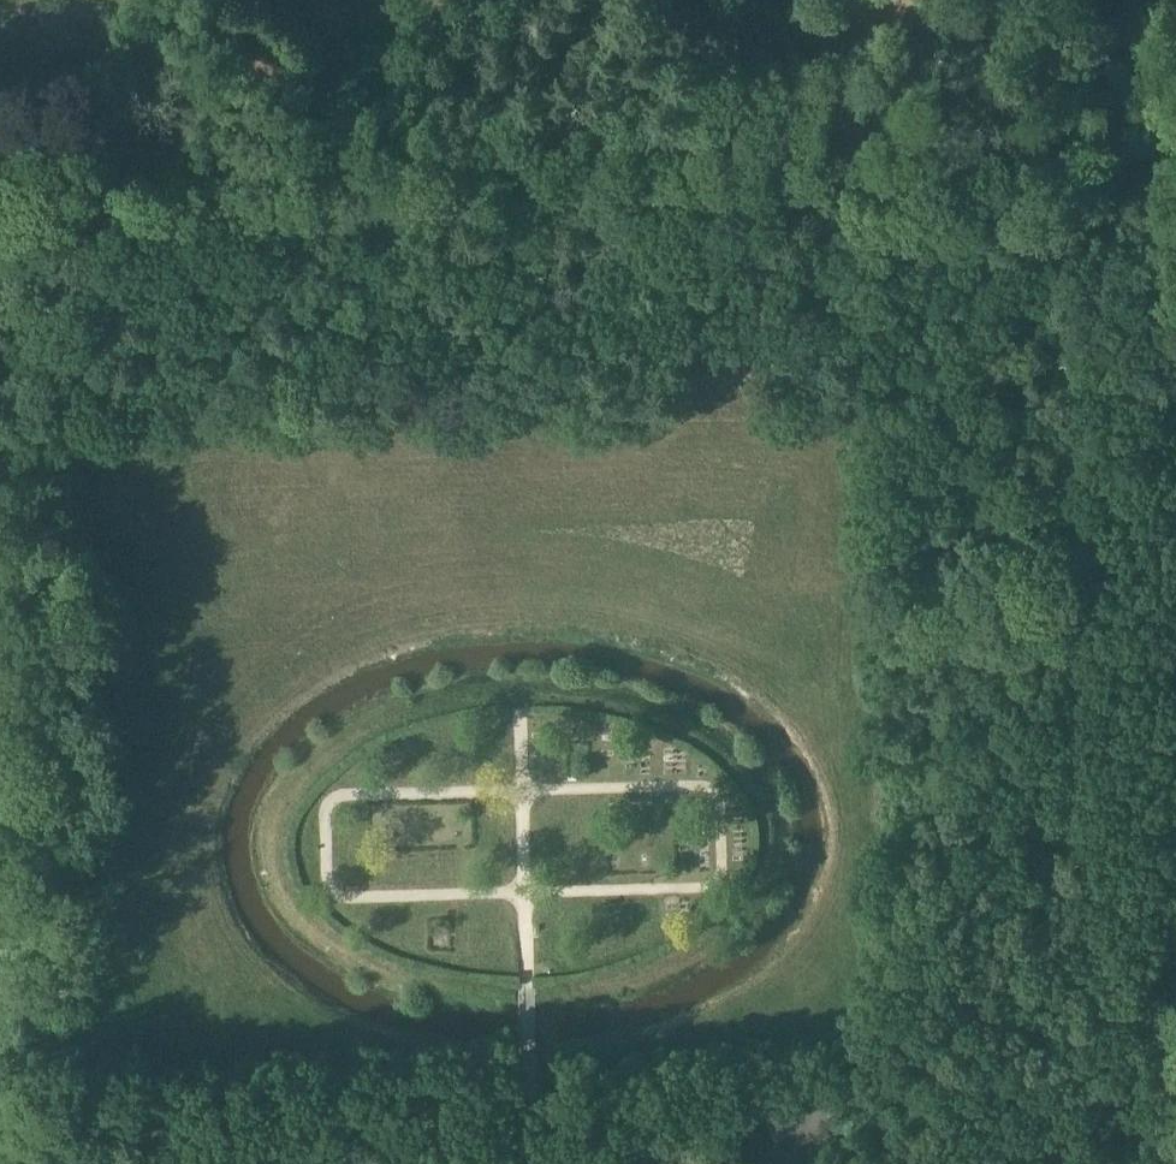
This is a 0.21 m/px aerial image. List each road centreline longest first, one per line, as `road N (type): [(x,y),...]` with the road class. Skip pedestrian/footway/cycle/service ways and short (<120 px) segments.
road 1 (track): [(1175,554),(855,561)]

